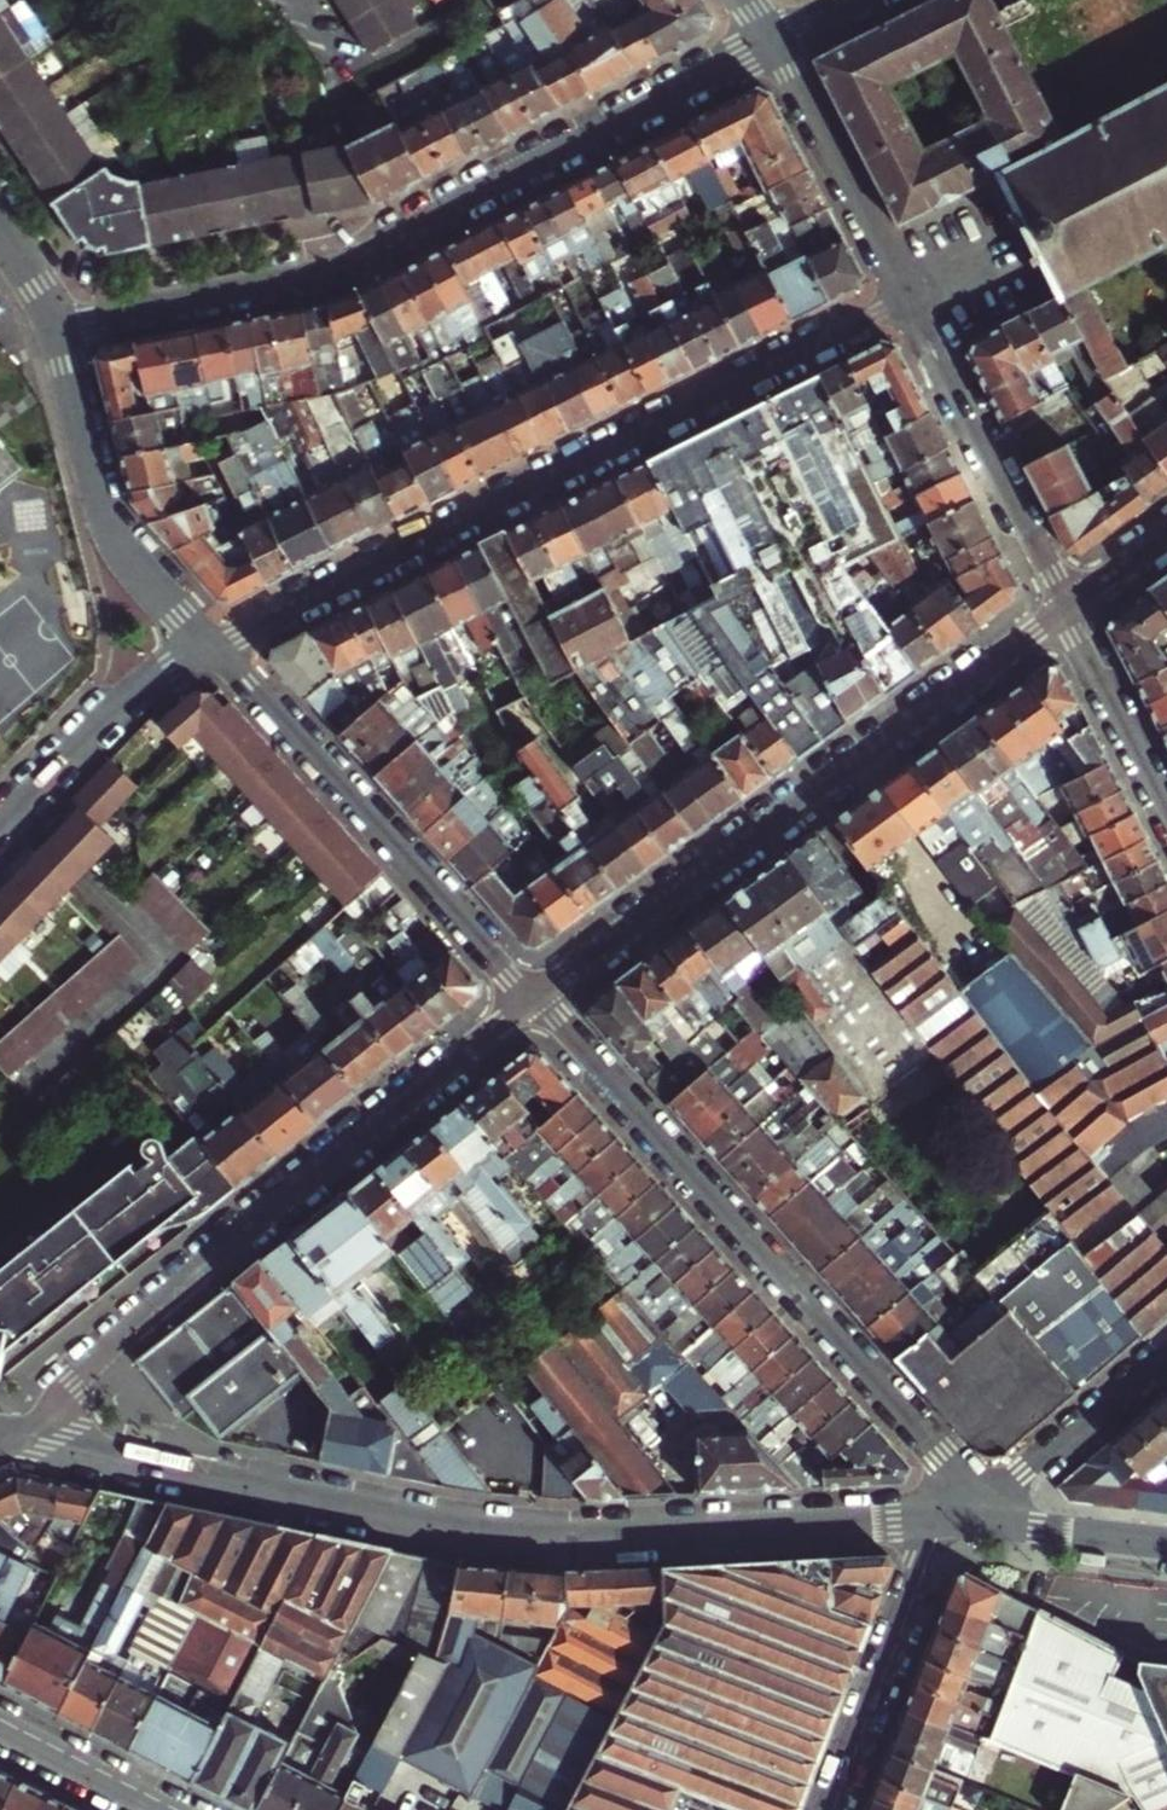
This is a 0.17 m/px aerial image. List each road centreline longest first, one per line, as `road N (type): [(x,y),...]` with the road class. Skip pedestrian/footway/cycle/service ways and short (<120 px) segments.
road 1 (residential): [(939,1519),(505,1532),(47,1442)]
road 2 (residential): [(774,36),(337,267),(55,327)]
road 3 (residential): [(210,644),(906,299)]
road 4 (residential): [(981,1504),(535,1000)]
road 5 (tertiary): [(47,1442),(61,1398),(80,1371),(535,1000)]
road 6 (tertiary): [(535,1000),(1064,609)]
road 7 (residential): [(535,1000),(210,644)]
road 8 (residential): [(210,644),(112,531),(55,327)]
road 9 (residential): [(906,299),(1064,609)]
road 10 (residential): [(939,1519),(830,1809)]
road 11 (residential): [(774,36),(906,299)]
road 12 (residential): [(0,822),(123,695),(210,644)]
road 13 (residential): [(981,1504),(1166,1343)]
road 14 (residential): [(1064,609),(1166,813)]
road 15 (tertiary): [(0,1722),(169,1809)]
road 16 (residential): [(1166,1543),(978,1522)]
road 17 (tertiary): [(1064,609),(1166,537)]

